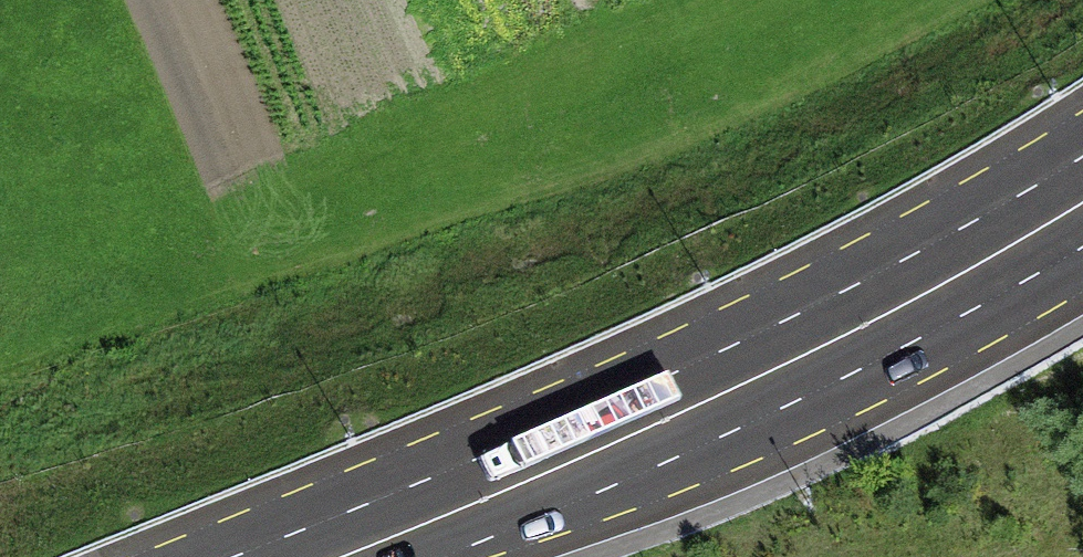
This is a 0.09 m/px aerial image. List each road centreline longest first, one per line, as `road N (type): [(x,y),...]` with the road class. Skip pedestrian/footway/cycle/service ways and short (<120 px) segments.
road 1 (primary): [(1082,154),(945,239),(739,344),(230,556)]
road 2 (primary): [(413,556),(625,476),(915,342),(1082,248)]

